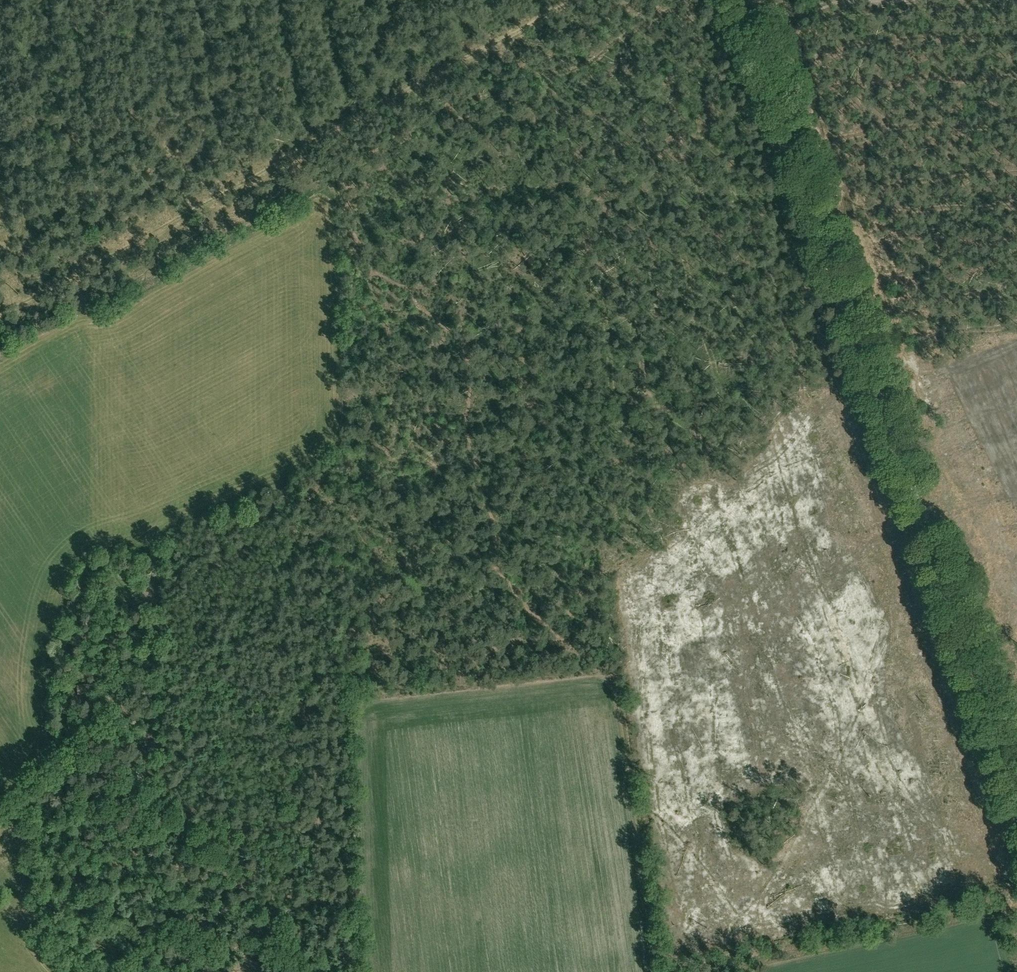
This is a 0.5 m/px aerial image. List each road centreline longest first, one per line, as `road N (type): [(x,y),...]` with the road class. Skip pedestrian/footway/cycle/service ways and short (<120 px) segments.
road 1 (track): [(1016,779),(740,0)]
road 2 (track): [(0,328),(579,0)]
road 3 (track): [(873,0),(792,13),(742,0)]

